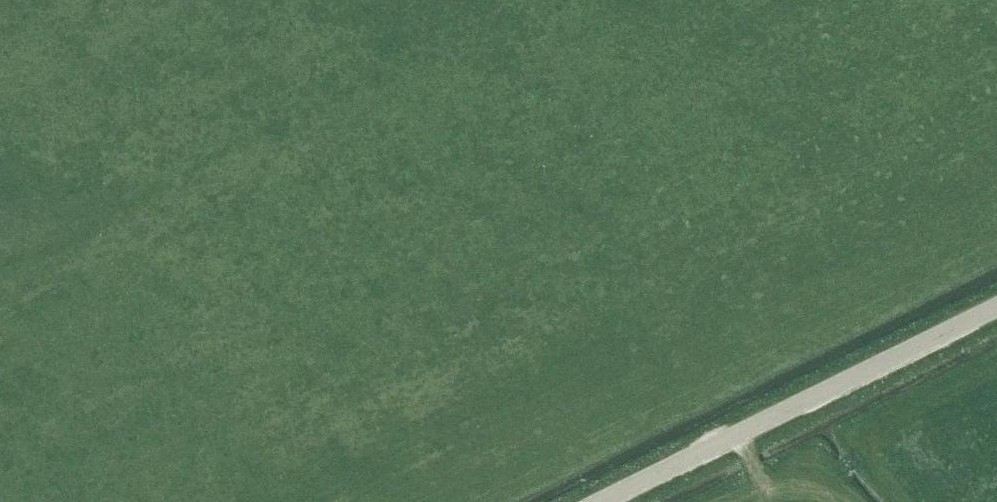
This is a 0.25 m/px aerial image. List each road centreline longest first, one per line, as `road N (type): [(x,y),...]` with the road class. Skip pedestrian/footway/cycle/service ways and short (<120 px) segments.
road 1 (tertiary): [(601,501),(996,307)]

